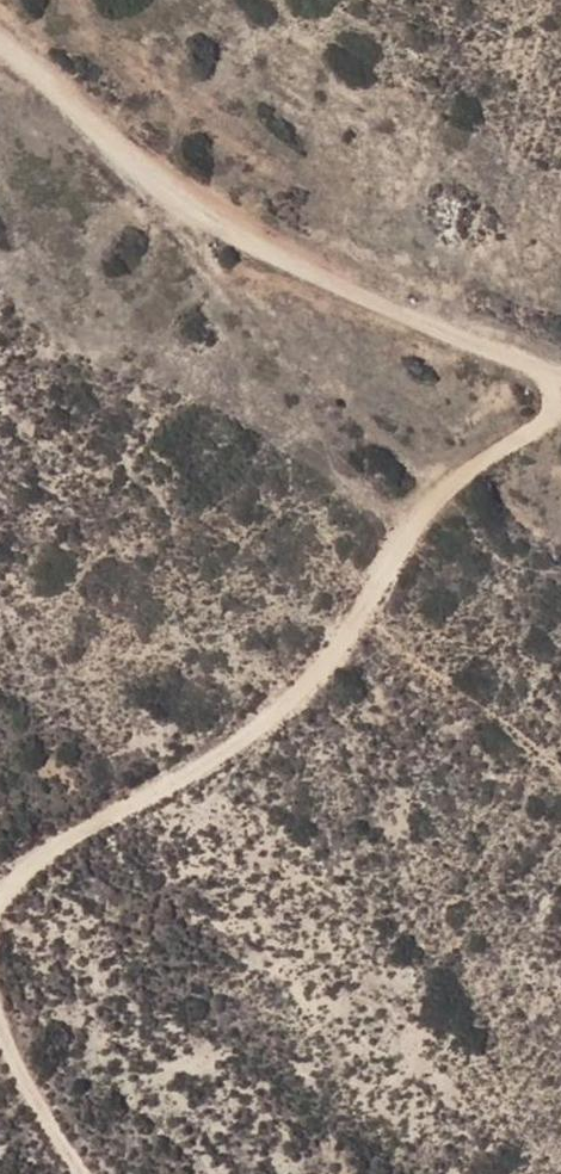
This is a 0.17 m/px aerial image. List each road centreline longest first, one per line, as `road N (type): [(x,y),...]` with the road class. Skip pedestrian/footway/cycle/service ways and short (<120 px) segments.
road 1 (track): [(0,867),(78,828),(320,667),(464,478),(560,401)]
road 2 (track): [(560,349),(288,276),(140,177),(32,35),(0,13)]
road 3 (track): [(81,1173),(0,1015)]

